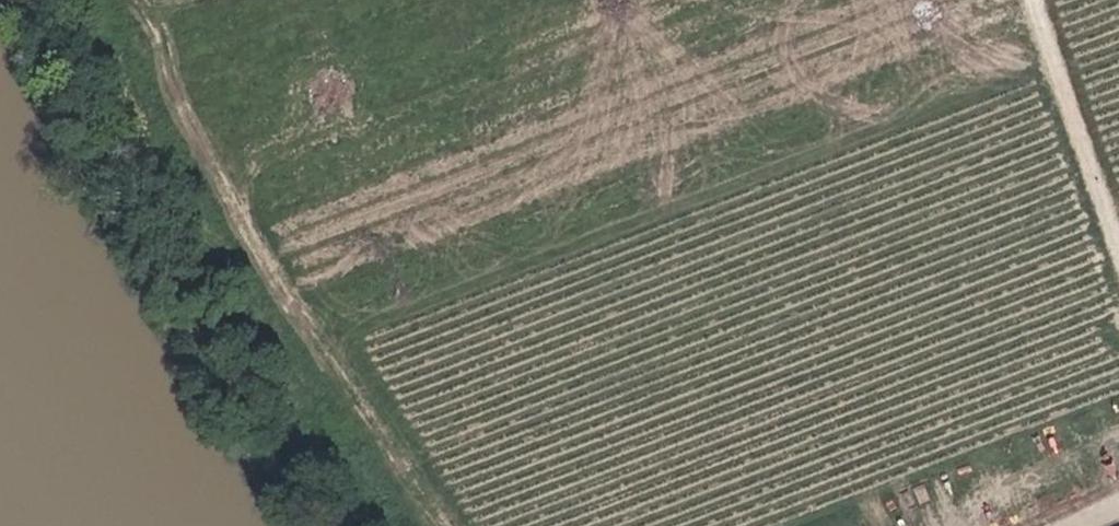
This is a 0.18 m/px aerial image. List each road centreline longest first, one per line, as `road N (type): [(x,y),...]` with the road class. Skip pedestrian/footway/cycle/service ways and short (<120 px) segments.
road 1 (track): [(1118,240),(1039,0)]

